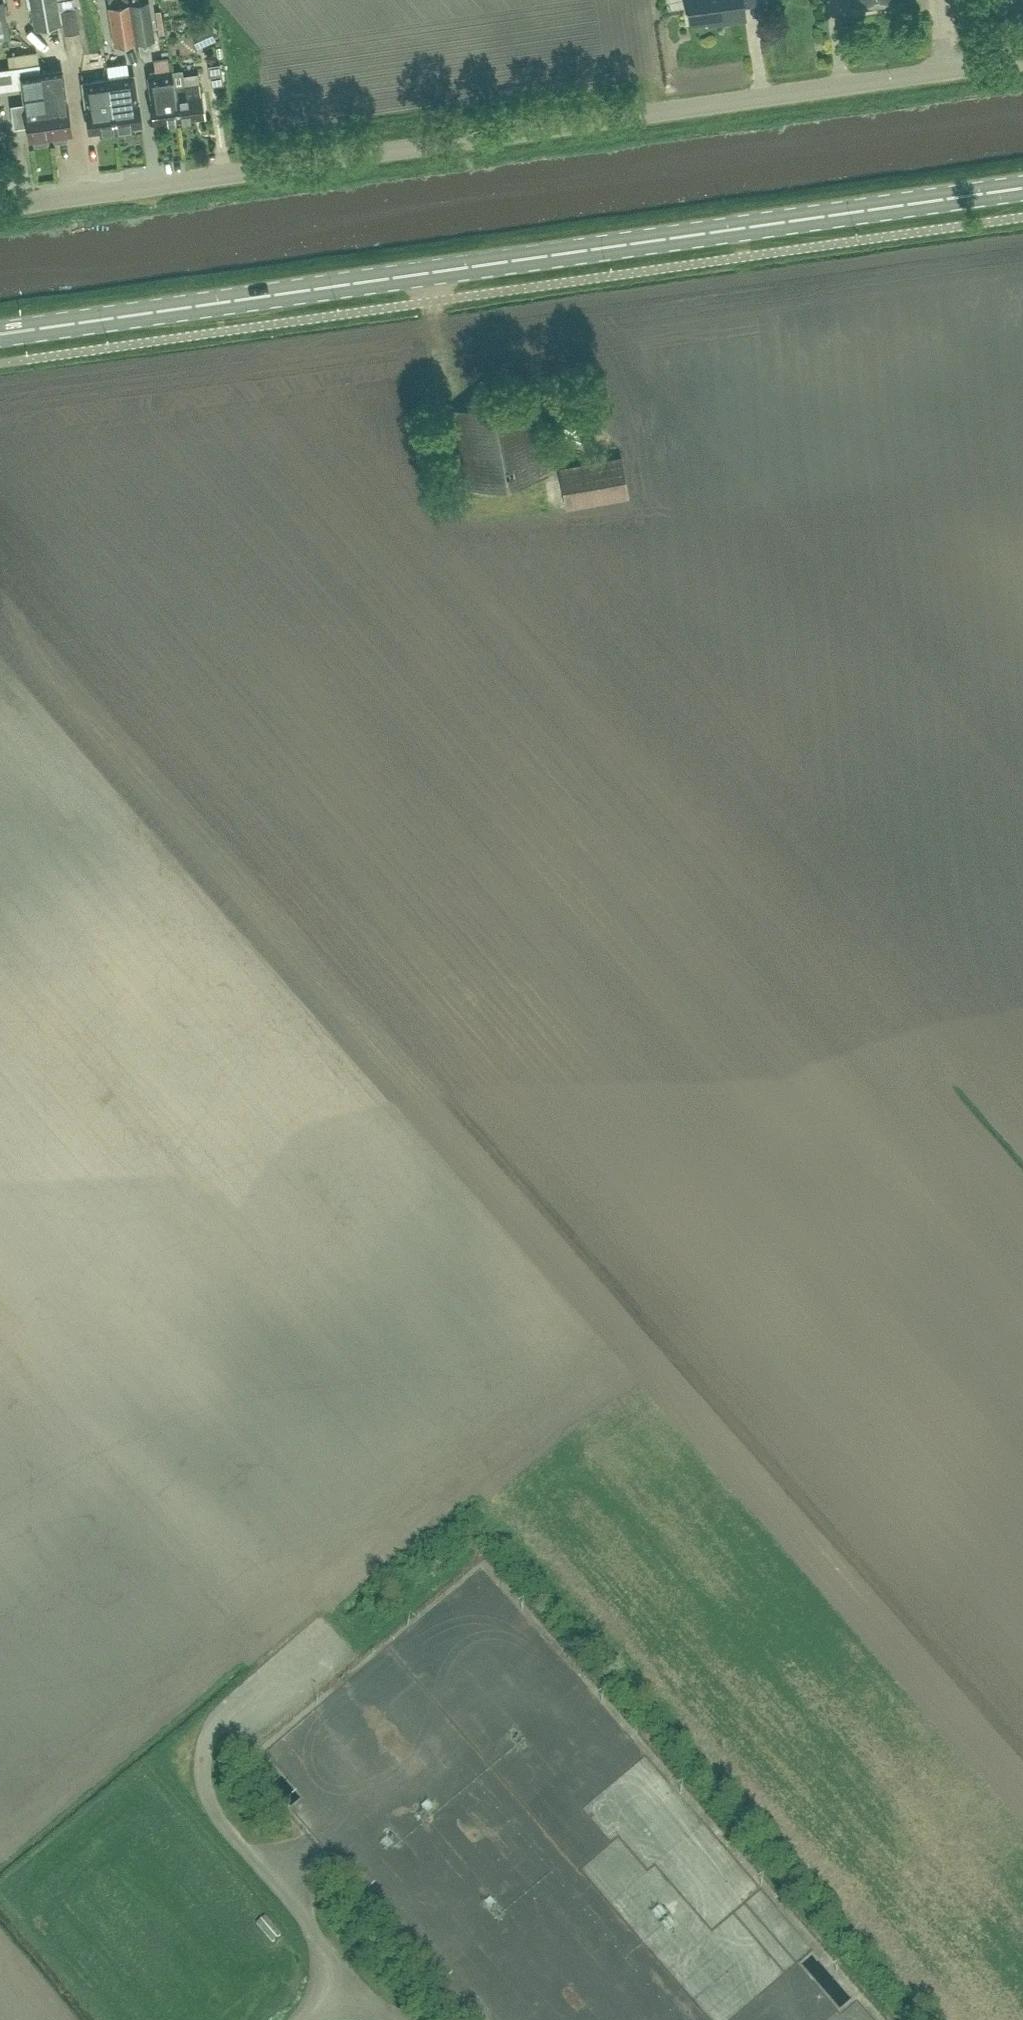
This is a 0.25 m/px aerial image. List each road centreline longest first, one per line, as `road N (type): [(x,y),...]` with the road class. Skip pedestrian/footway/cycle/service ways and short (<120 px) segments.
road 1 (unclassified): [(0,208),(1022,57)]
road 2 (primary): [(0,332),(1022,187)]

